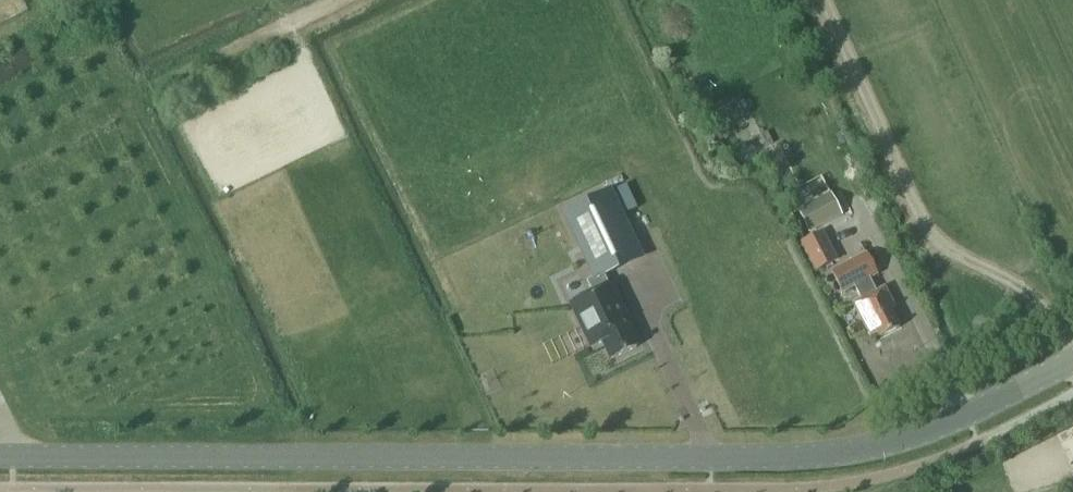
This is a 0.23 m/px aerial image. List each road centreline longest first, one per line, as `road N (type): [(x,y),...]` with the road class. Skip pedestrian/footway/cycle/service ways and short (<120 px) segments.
road 1 (tertiary): [(0,454),(829,452),(946,423),(1072,361)]
road 2 (track): [(824,0),(919,217),(945,247),(1039,302),(1072,352)]
road 3 (track): [(161,82),(335,0)]

